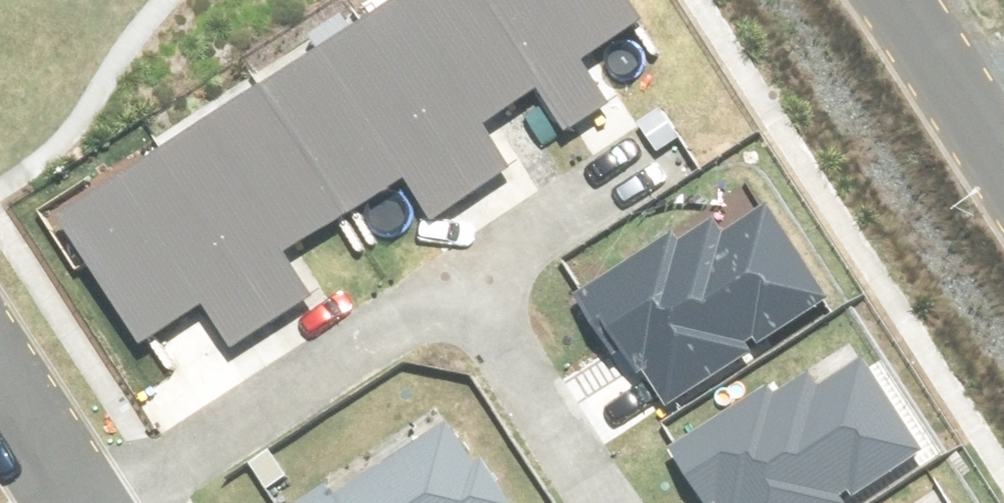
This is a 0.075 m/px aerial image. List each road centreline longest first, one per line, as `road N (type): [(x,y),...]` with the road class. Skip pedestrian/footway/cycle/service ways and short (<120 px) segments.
road 1 (residential): [(469,282),(126,502)]
road 2 (residential): [(611,502),(469,282)]
road 3 (unclassified): [(1003,171),(894,0)]
road 4 (residential): [(633,173),(469,282)]
road 5 (residential): [(0,391),(72,502)]

